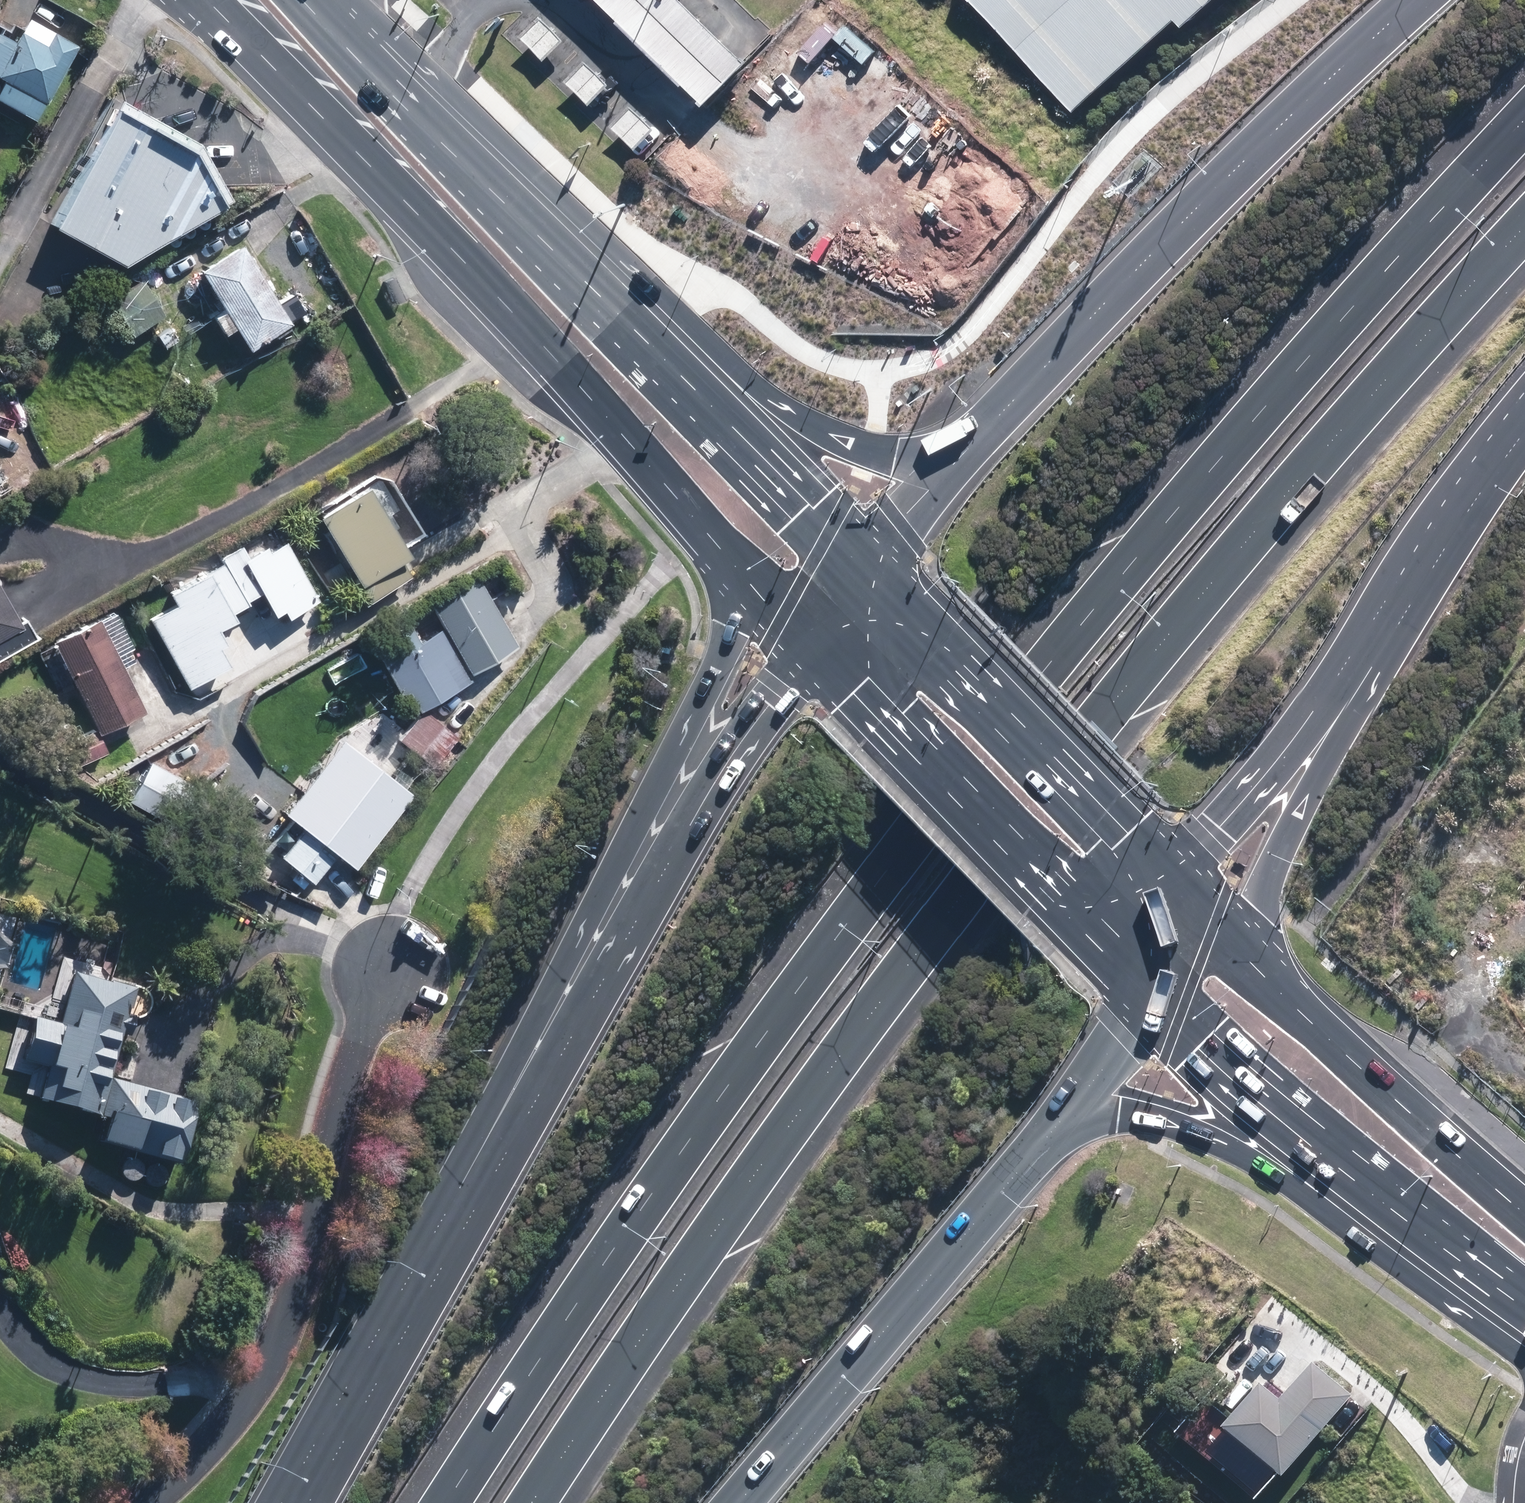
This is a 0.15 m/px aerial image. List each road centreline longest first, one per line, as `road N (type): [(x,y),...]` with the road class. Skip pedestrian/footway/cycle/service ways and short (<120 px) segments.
road 1 (motorway): [(445,1502),(718,1094),(883,868),(1081,625),(1524,116)]
road 2 (motorway): [(1524,220),(1302,466),(937,923),(820,1079),(529,1502)]
road 3 (primary): [(746,577),(546,339),(208,0)]
road 4 (motorway): [(963,454),(1198,201),(1417,0)]
road 5 (residential): [(144,1502),(232,1422),(292,1311),(351,1058),(391,971)]
road 6 (primary): [(304,0),(695,391)]
road 7 (motorway): [(292,1502),(554,1036)]
road 8 (motorway): [(1072,1117),(738,1502)]
road 9 (motorway): [(554,1036),(746,577)]
road 10 (motorway): [(554,1036),(652,893),(720,774),(812,648)]
road 11 (primary): [(873,567),(1174,874)]
road 12 (primary): [(1074,916),(812,648)]
road 13 (primary): [(1256,959),(1524,1210)]
road 14 (motorway): [(1364,662),(1290,823),(1256,959)]
road 15 (motorway): [(1524,417),(1364,662)]
road 16 (motorway): [(1364,662),(1174,874)]
road 17 (motorway): [(695,391),(874,451),(963,454)]
road 18 (motorway): [(1342,1168),(1242,1151),(1167,1122),(1072,1117)]
road 19 (primary): [(1342,1168),(1148,994)]
road 20 (primary): [(695,391),(873,567)]
road 21 (primary): [(1524,1307),(1342,1168)]
road 22 (motorway): [(873,567),(902,520),(963,454)]
road 23 (motorway): [(1148,994),(1072,1117)]
road 24 (motorway): [(1174,874),(1148,994)]

